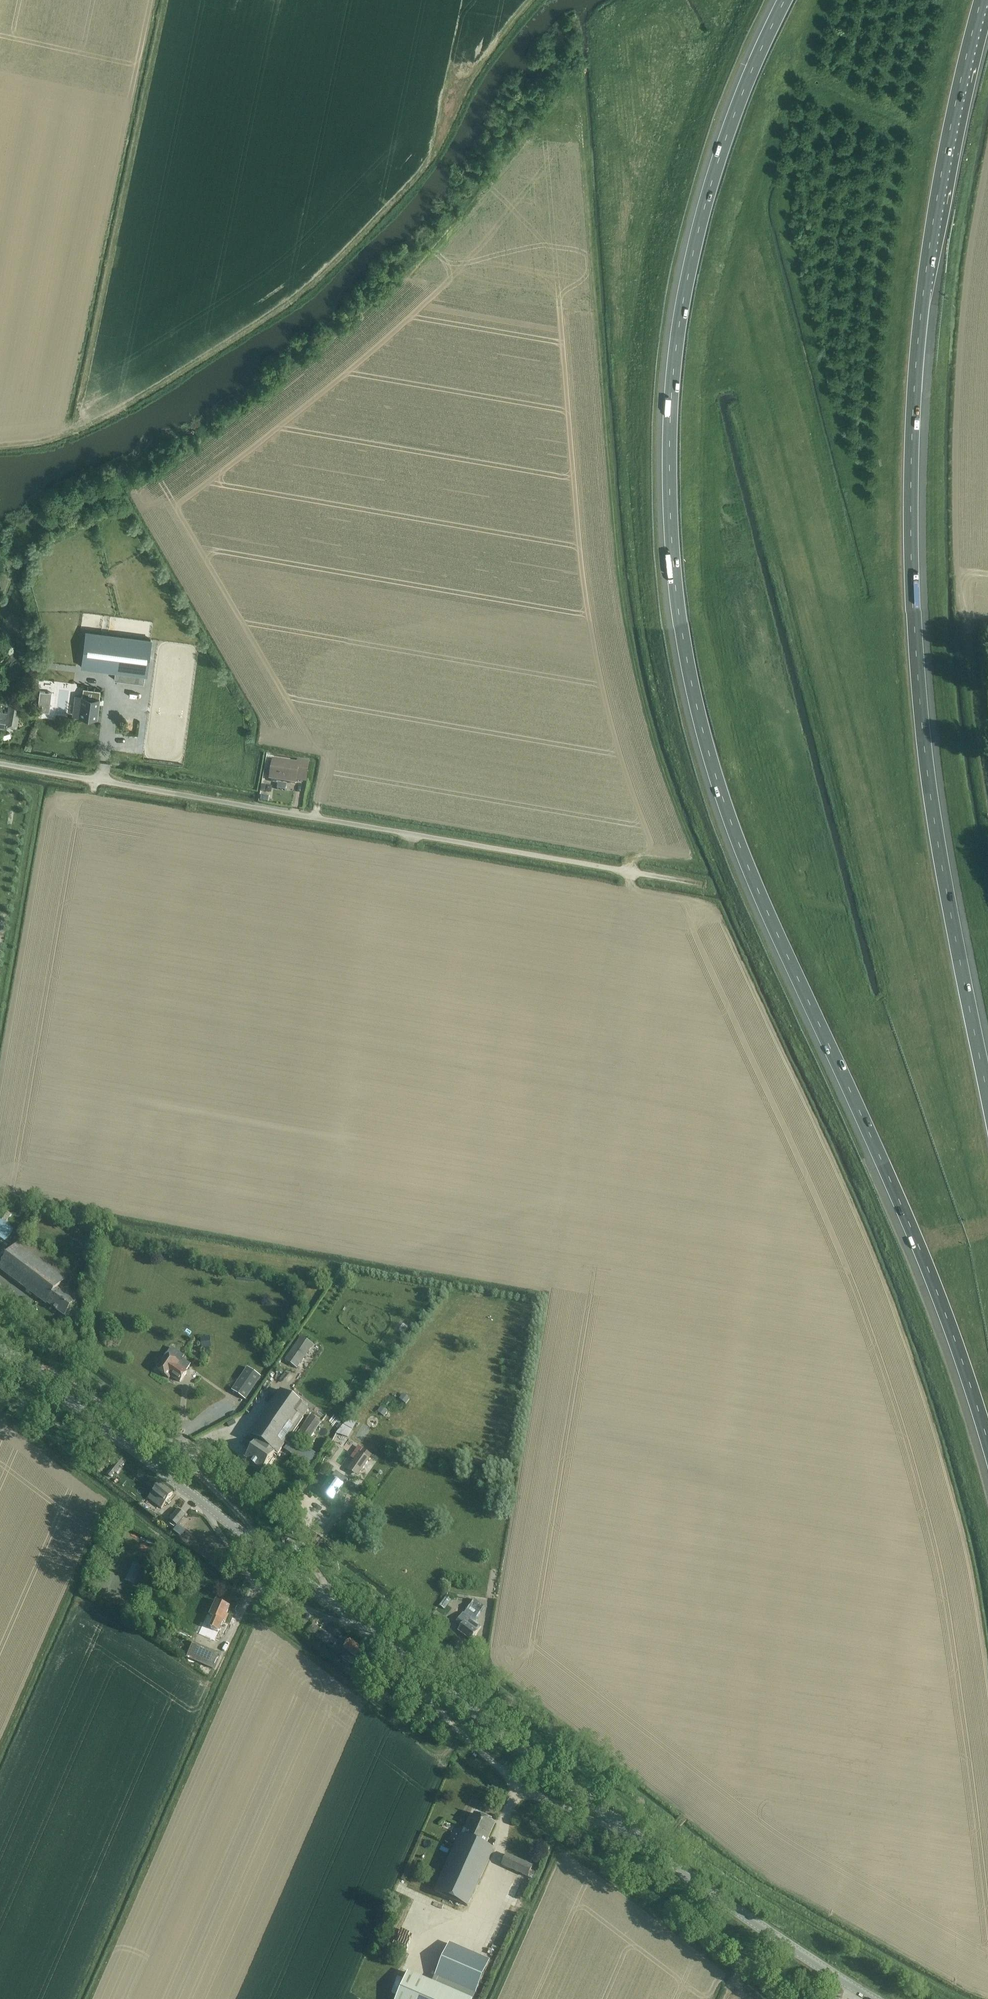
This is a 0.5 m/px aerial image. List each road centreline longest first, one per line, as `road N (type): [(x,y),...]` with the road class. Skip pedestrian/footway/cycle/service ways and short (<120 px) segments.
road 1 (motorway): [(785,0),(726,140),(683,303),(670,447),(679,615),(703,733),(740,847),(911,1228),(987,1443)]
road 2 (track): [(987,1554),(925,1337),(743,932),(664,728),(636,581),(620,375)]
road 3 (motorway): [(987,1100),(930,797),(911,506),(928,262),(982,0)]
road 4 (tertiary): [(863,1994),(678,1868),(0,1348)]
road 5 (track): [(635,892),(635,861),(684,863),(691,853),(648,727),(621,588),(575,54)]
road 6 (track): [(0,444),(58,432),(129,404),(306,290),(426,165),(483,70),(539,0)]
road 7 (unclassified): [(705,884),(0,764)]
road 8 (track): [(453,1660),(715,1865),(948,1998)]
road 9 (track): [(77,425),(167,0)]
road 10 (track): [(88,1998),(255,1614)]
road 11 (track): [(0,1417),(110,1499),(0,1749)]
road 12 (track): [(746,1966),(532,1792)]
road 13 (track): [(440,1756),(244,1605)]
road 14 (track): [(987,801),(963,608)]
road 15 (track): [(633,1910),(653,1886),(758,1925)]
road 16 (track): [(0,1387),(68,1428),(128,1446)]
road 17 (track): [(730,1998),(737,1976),(751,1965),(844,1998)]

